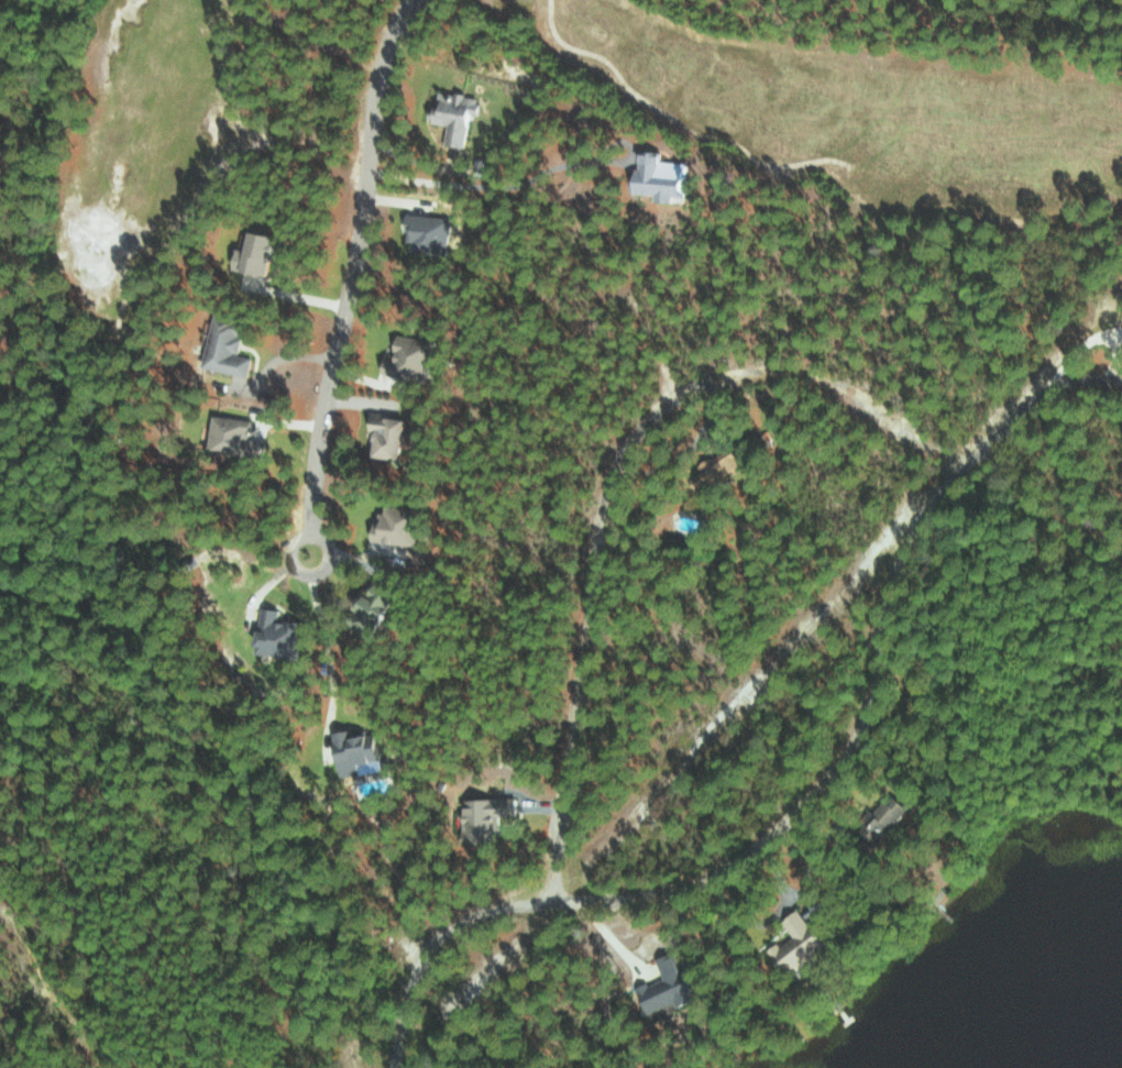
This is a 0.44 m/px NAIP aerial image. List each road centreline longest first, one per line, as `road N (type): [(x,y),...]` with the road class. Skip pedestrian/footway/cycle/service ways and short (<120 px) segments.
road 1 (residential): [(396,1067),(403,1027),(428,976),(481,925),(507,912),(686,892),(812,803),(859,739),(888,590),(923,522),(1038,401),(1075,385),(1121,385)]
road 2 (residential): [(967,475),(853,396),(790,375),(723,381),(652,420),(622,460),(603,507),(552,907)]
road 3 (residential): [(415,0),(384,49),(376,89),(308,557)]

